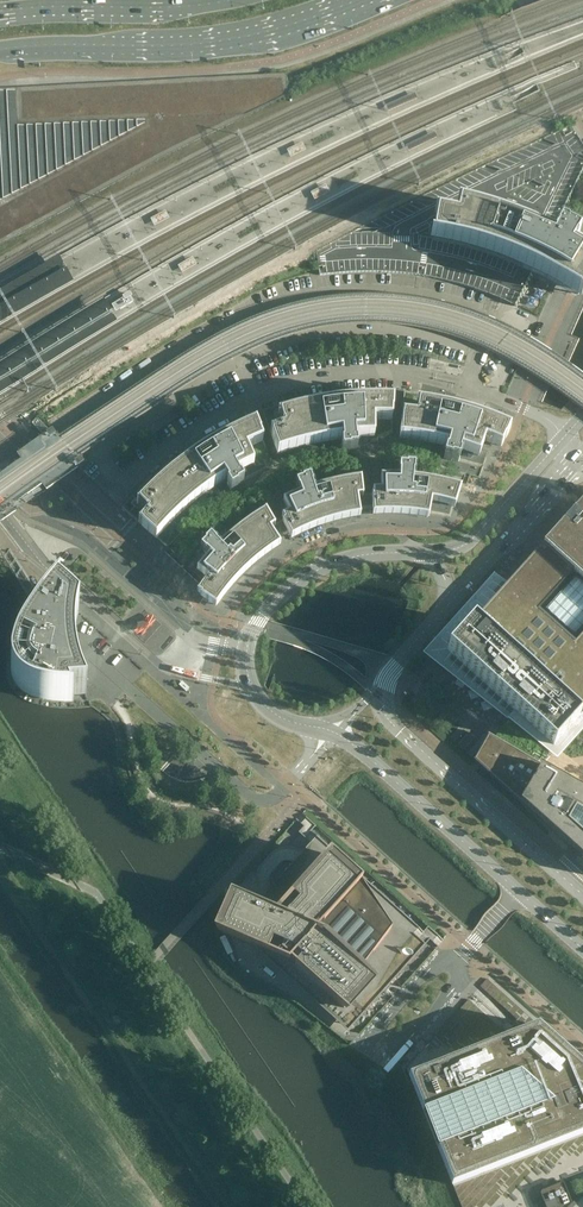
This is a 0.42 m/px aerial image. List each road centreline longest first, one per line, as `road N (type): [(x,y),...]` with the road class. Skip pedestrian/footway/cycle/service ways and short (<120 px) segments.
road 1 (unclassified): [(563,437),(542,414),(470,389),(357,374),(294,385),(228,412),(120,492)]
road 2 (track): [(233,1206),(0,864)]
road 3 (secondary): [(0,49),(220,41),(363,0)]
road 4 (secondary): [(422,552),(372,553),(315,571),(280,594),(253,629),(246,667),(260,701),(293,722),(331,731)]
road 5 (secondary): [(582,895),(390,720),(384,685)]
road 6 (unclassified): [(458,962),(432,966),(368,1039),(398,1055),(458,988)]
road 7 (secondary): [(331,731),(518,892)]
road 8 (secondary): [(232,0),(0,11)]
road 9 (secondary): [(563,437),(462,547),(422,552)]
road 10 (secondary): [(446,605),(563,477)]

